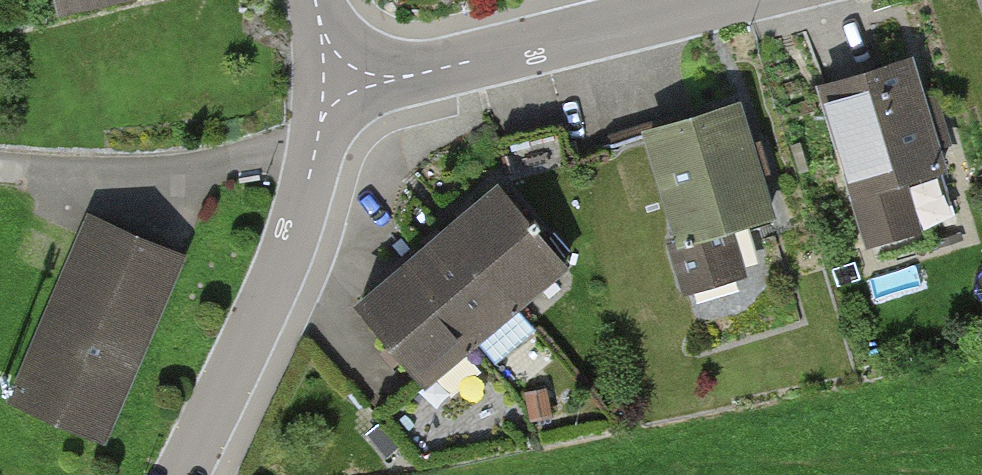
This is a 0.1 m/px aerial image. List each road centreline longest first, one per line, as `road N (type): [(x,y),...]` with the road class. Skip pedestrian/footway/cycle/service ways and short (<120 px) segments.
road 1 (residential): [(187,474),(287,255),(337,81)]
road 2 (residential): [(337,81),(404,77),(718,0)]

